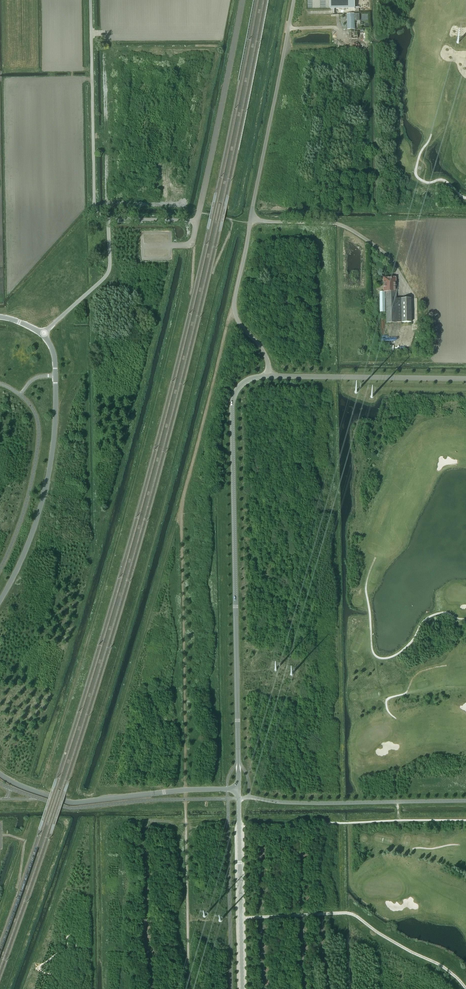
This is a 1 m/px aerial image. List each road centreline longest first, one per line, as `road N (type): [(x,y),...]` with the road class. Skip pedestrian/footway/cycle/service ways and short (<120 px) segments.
road 1 (unclassified): [(271,376),(241,384),(232,408),(238,788)]
road 2 (unclassified): [(0,599),(34,527),(53,450),(54,356),(42,335)]
road 3 (track): [(465,988),(352,914),(241,918)]
road 4 (unclassified): [(238,788),(69,803),(0,773)]
road 5 (unclassified): [(108,219),(95,209),(90,0)]
road 6 (unclassified): [(238,788),(242,988)]
road 7 (unclassified): [(465,379),(271,376)]
road 8 (unclassified): [(271,376),(235,310),(250,221)]
road 9 (unclassified): [(42,335),(107,274),(108,219)]

